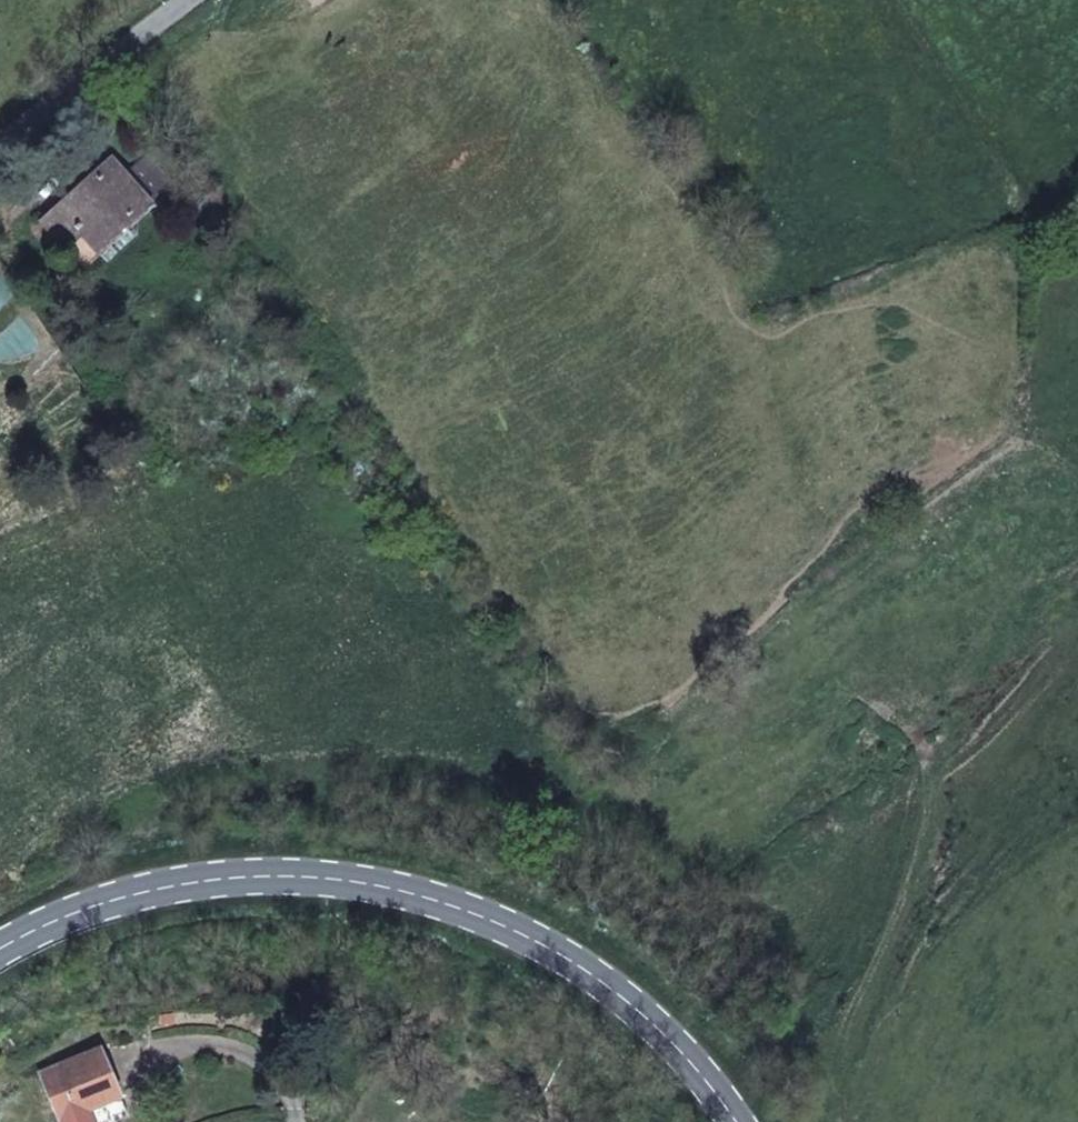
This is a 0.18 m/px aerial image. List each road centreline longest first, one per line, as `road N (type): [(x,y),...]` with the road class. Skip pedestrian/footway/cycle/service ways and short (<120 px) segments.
road 1 (secondary): [(0,948),(80,908),(235,879),(363,881),(511,927),(642,1011),(739,1121)]
road 2 (unclassified): [(0,159),(195,0)]

